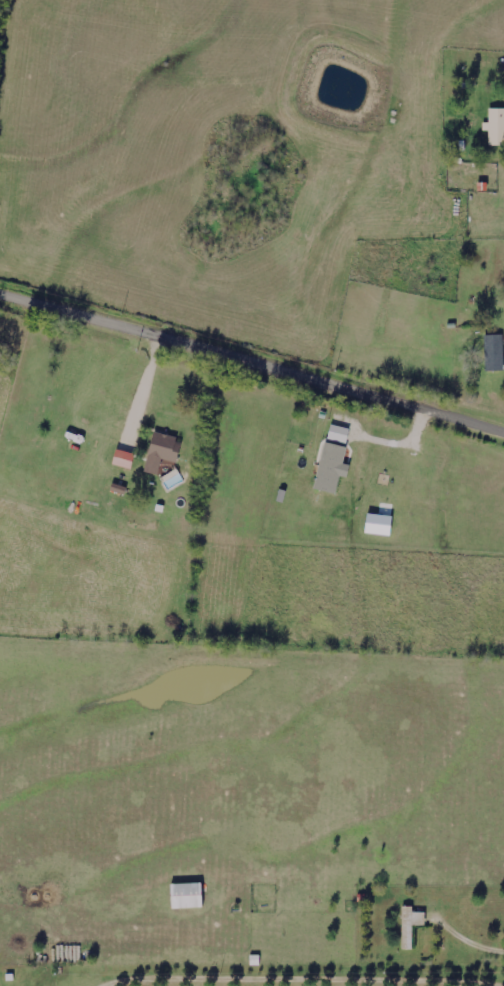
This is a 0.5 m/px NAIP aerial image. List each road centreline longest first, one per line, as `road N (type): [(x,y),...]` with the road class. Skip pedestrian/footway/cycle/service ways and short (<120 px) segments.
road 1 (residential): [(503,435),(0,295)]

